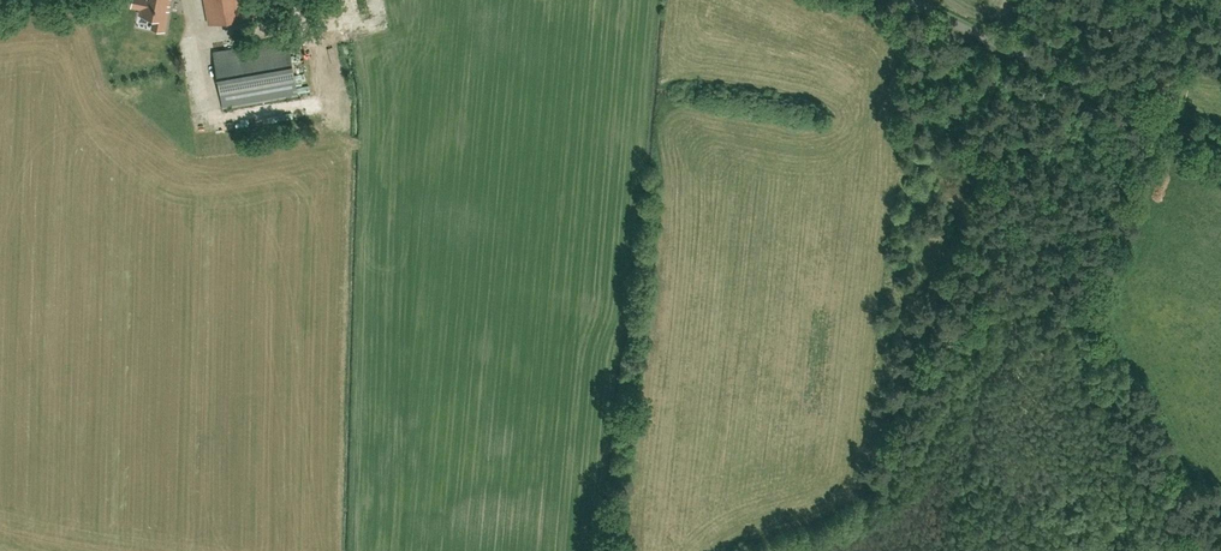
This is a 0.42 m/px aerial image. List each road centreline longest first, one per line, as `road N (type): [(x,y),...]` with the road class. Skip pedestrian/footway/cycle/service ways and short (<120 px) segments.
road 1 (unclassified): [(1220,153),(901,0)]

